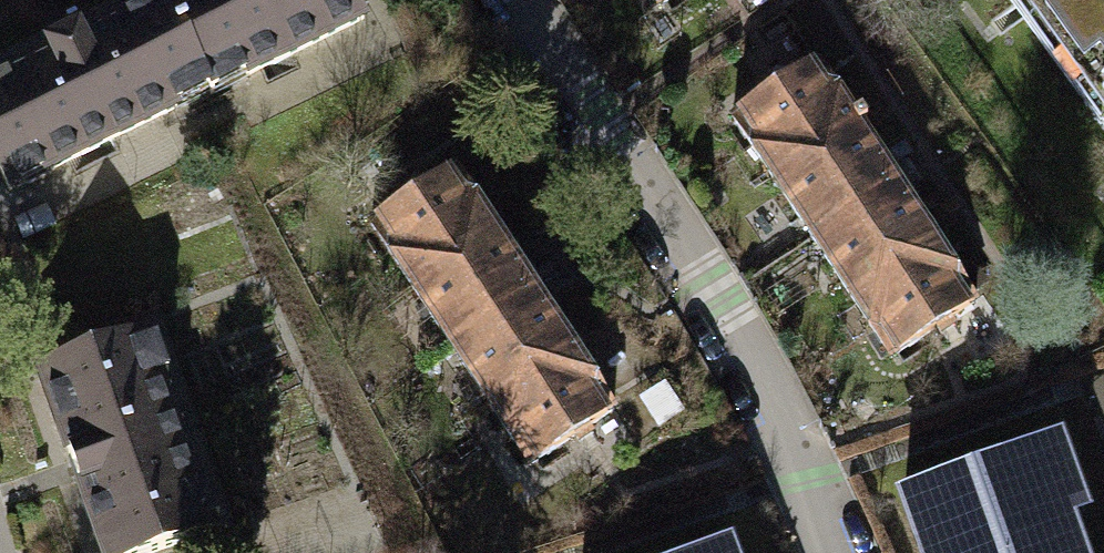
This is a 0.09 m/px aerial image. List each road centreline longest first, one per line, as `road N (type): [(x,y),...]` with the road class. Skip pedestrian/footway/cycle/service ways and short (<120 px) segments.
road 1 (residential): [(519,0),(728,310),(785,414),(831,552)]

